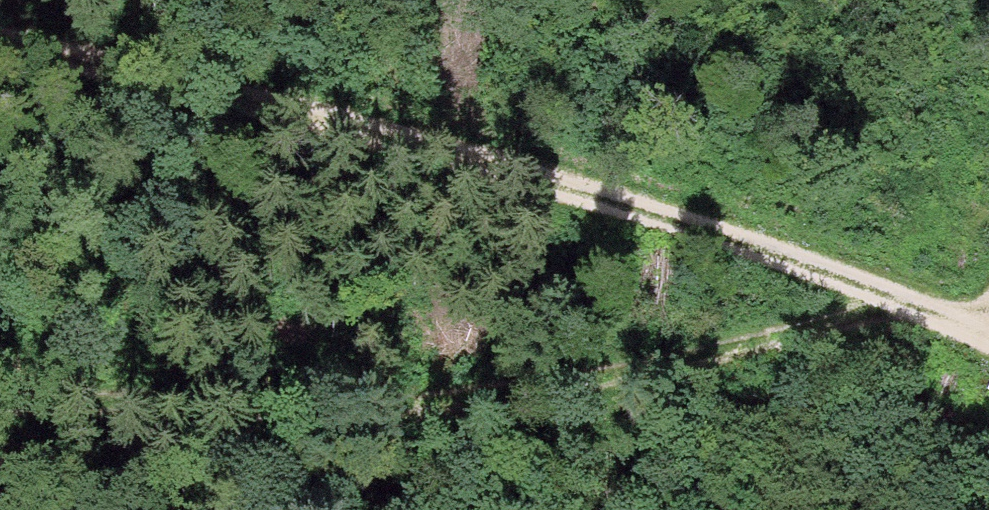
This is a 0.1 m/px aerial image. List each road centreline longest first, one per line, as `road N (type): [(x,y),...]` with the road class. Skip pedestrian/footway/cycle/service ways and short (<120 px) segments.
road 1 (track): [(0,45),(547,187),(988,341)]
road 2 (track): [(0,410),(455,401),(900,306)]

